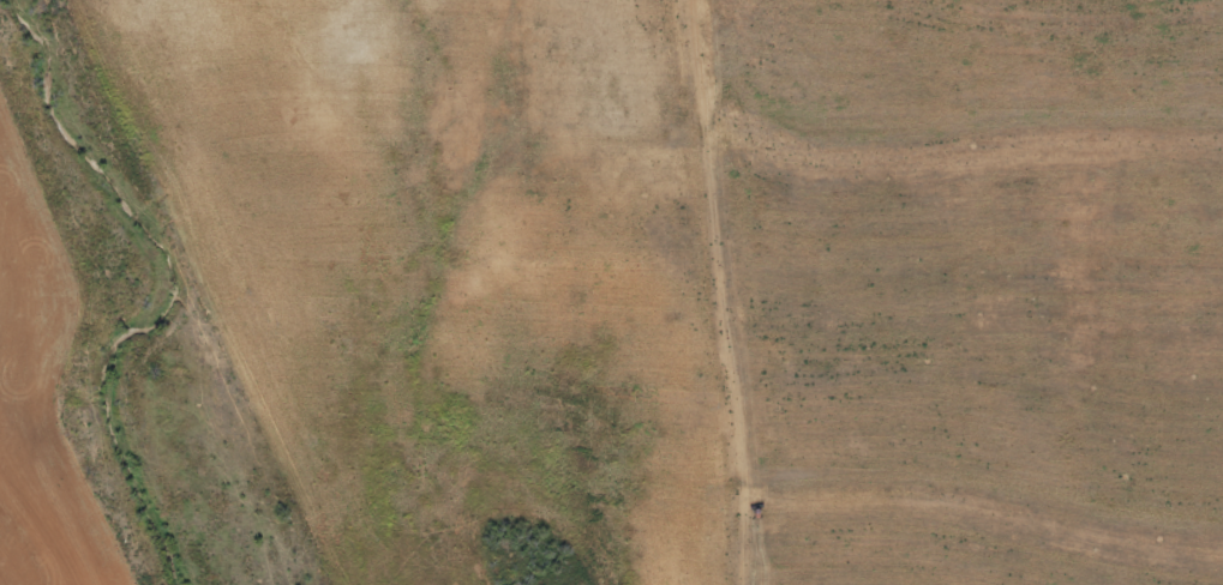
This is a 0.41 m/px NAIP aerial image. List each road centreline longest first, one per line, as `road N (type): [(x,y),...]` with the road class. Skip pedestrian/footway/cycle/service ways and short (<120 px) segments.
road 1 (residential): [(722,584),(693,450),(685,0)]

